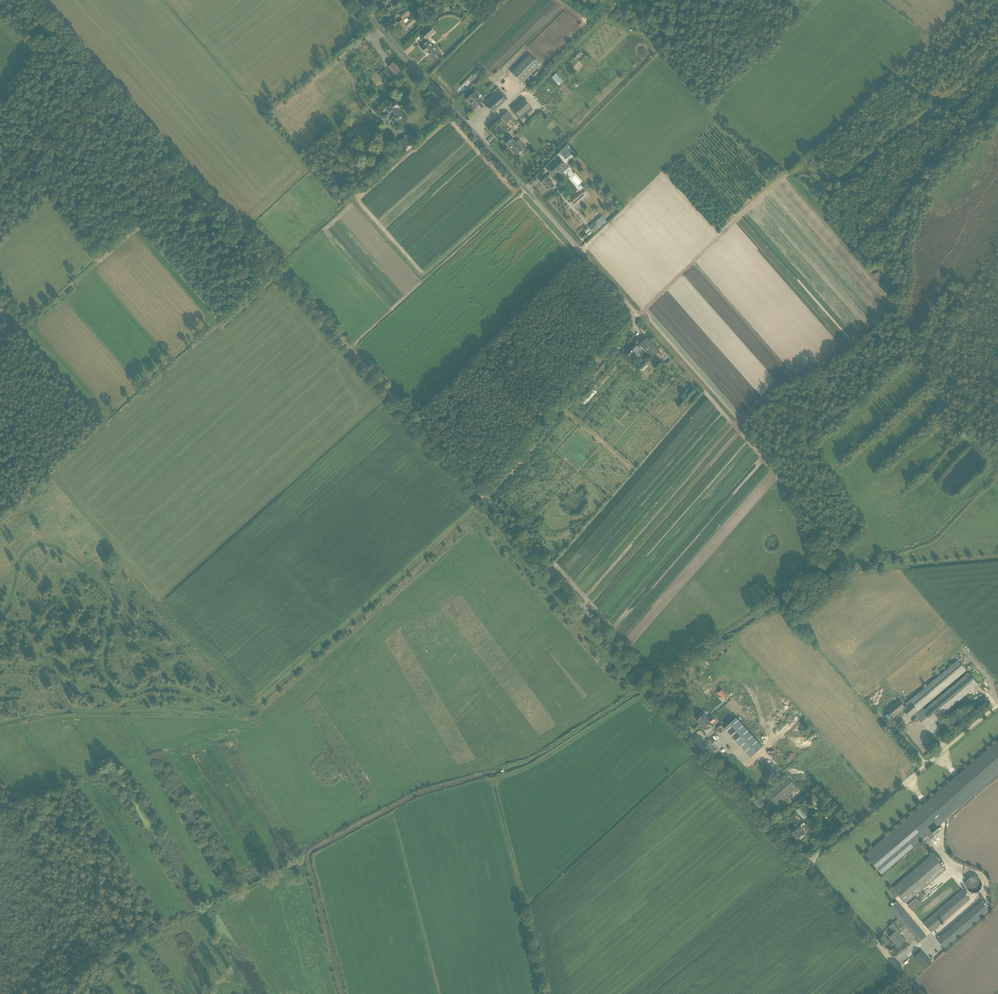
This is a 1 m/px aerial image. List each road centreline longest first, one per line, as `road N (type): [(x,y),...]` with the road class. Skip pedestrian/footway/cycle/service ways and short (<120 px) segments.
road 1 (unclassified): [(807,864),(480,495),(635,315),(353,0)]
road 2 (track): [(480,495),(38,0)]
road 3 (track): [(635,315),(965,0)]
road 4 (unclassified): [(997,704),(807,864)]
road 5 (unclassified): [(922,993),(807,864)]

